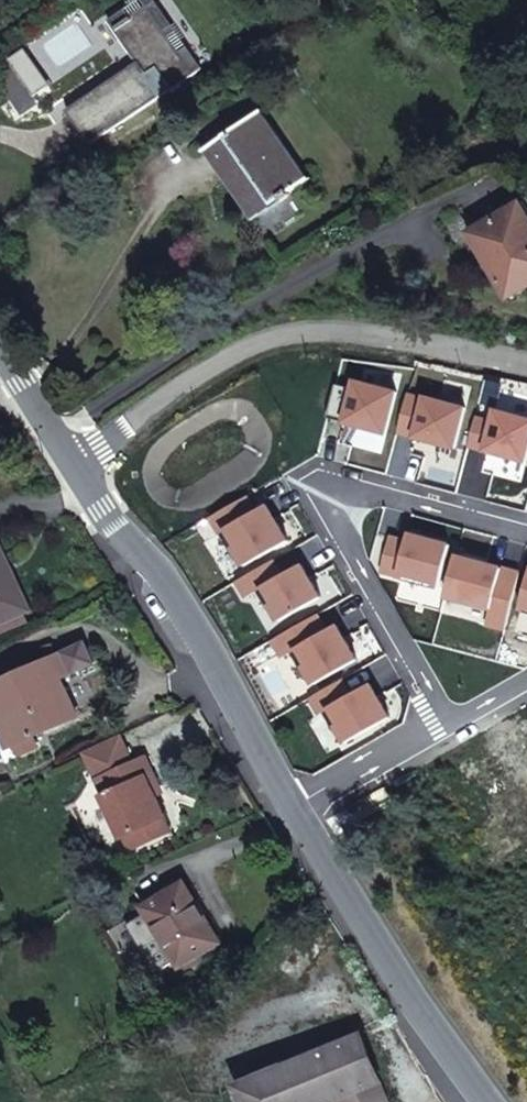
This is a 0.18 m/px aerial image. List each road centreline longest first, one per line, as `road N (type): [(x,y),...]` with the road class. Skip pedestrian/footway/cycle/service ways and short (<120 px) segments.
road 1 (residential): [(483,1101),(399,978),(175,598),(98,503),(70,451)]
road 2 (residential): [(70,451),(142,412),(204,363),(278,341),(382,337),(526,372)]
road 3 (residential): [(70,451),(0,343)]

